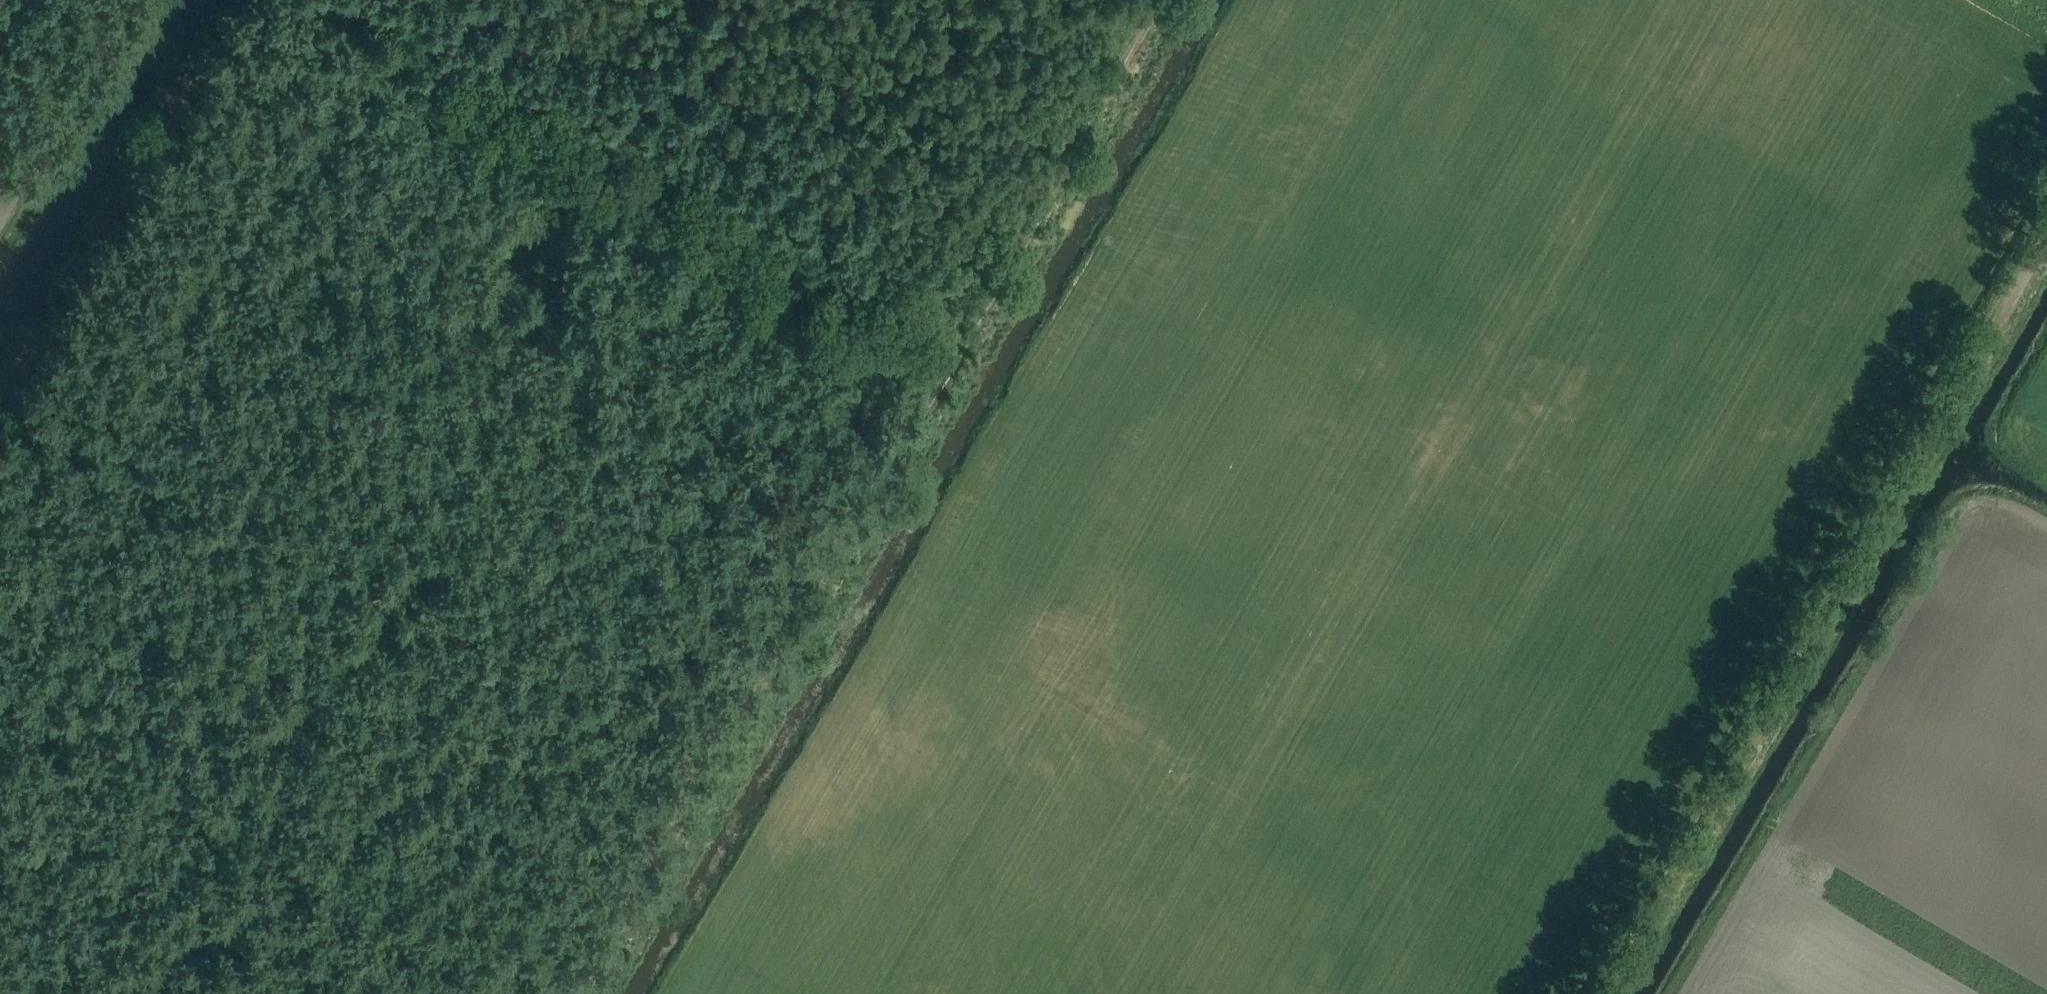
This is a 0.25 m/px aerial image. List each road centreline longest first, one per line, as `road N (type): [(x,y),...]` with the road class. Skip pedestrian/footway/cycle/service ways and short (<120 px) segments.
road 1 (track): [(588,993),(1163,0)]
road 2 (track): [(2046,236),(1605,993)]

